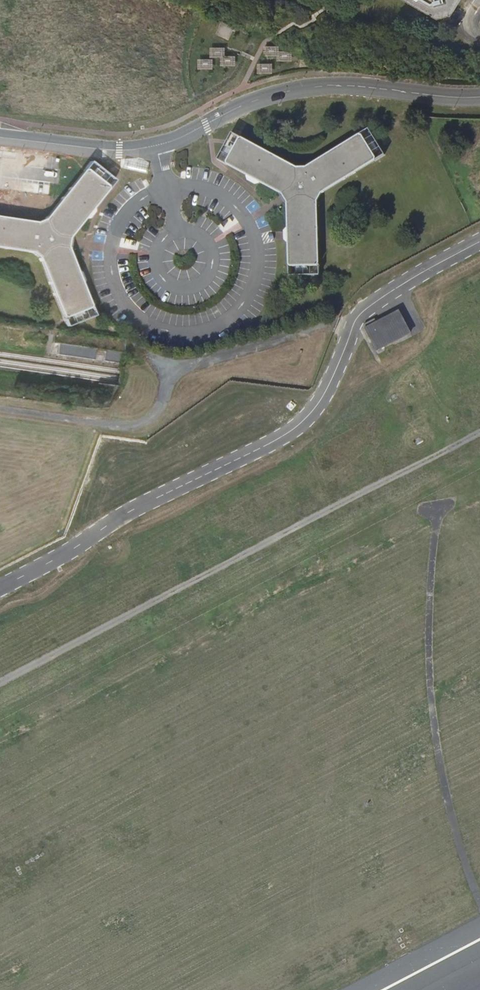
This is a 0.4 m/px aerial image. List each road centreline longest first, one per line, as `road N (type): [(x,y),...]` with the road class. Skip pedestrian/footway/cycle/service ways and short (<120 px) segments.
road 1 (track): [(0,682),(479,431)]
road 2 (unclassified): [(0,139),(152,148),(279,93),(310,88),(479,97)]

